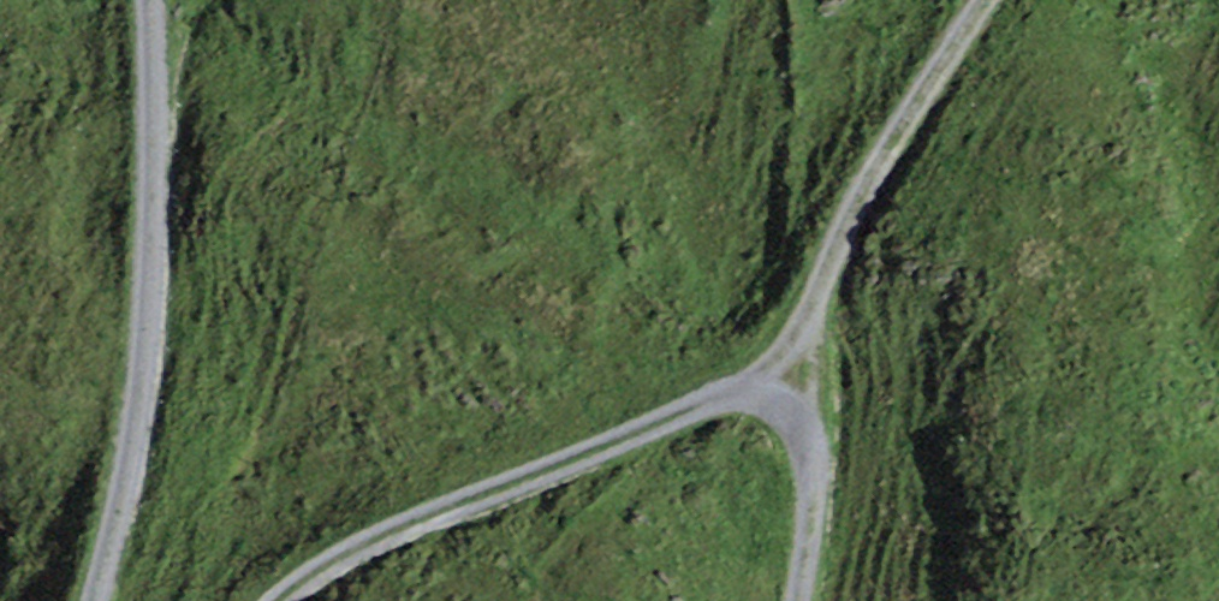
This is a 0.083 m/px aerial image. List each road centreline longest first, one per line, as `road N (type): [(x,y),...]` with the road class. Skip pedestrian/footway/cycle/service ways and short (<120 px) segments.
road 1 (track): [(798,600),(814,478),(808,444),(797,422),(771,405),(731,395),(396,530),(276,600)]
road 2 (track): [(94,600),(147,347),(150,0)]
road 3 (track): [(771,405),(841,231),(983,0)]

